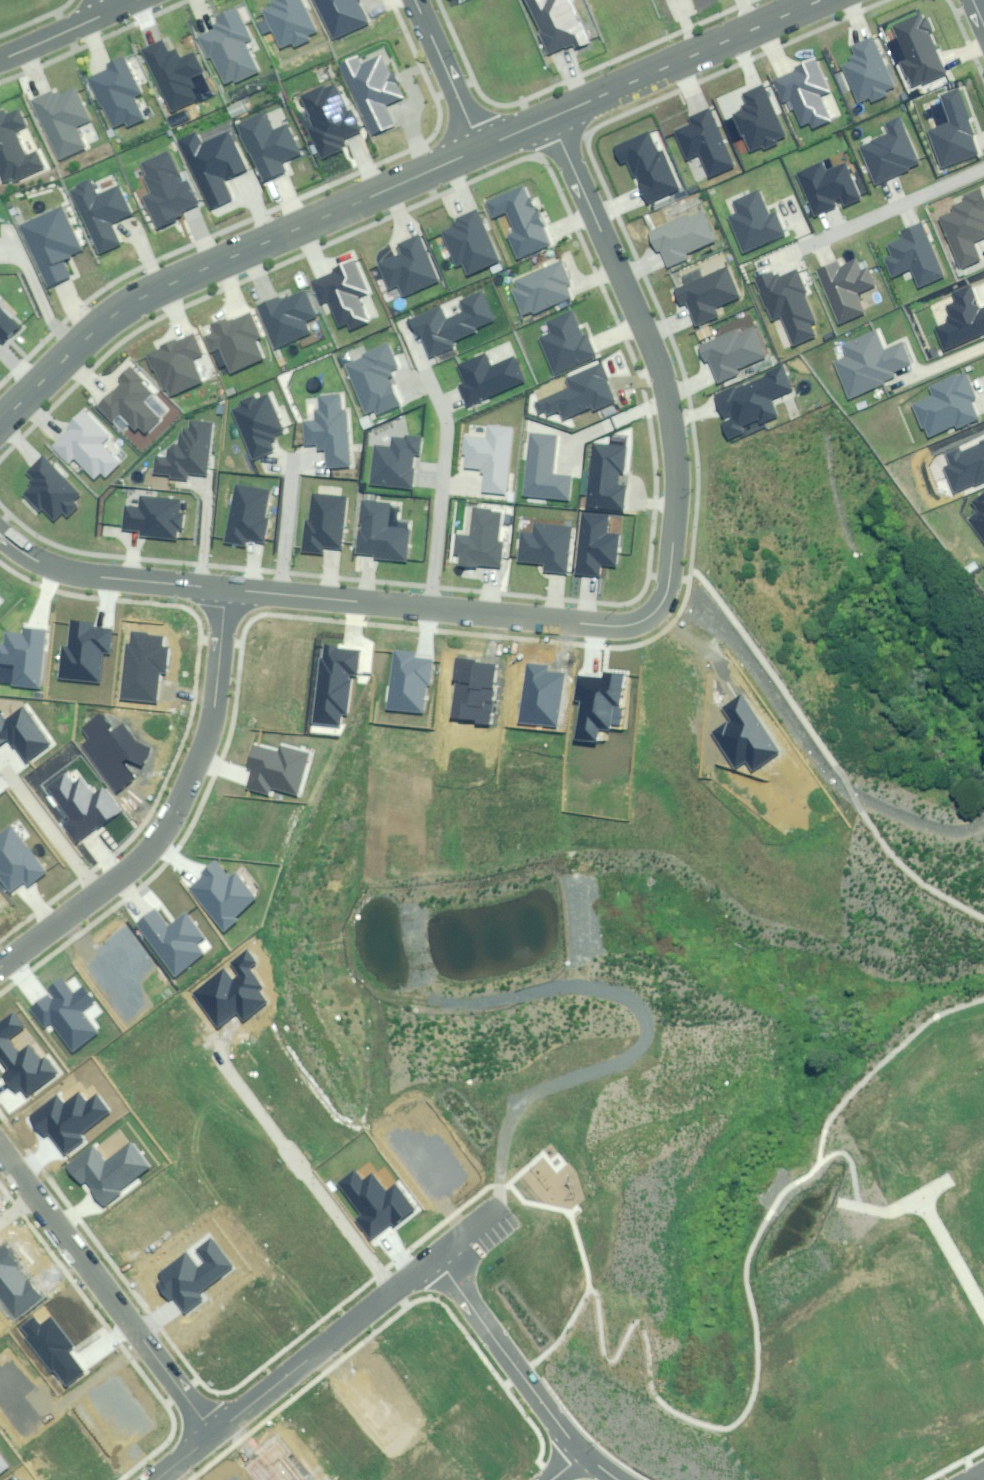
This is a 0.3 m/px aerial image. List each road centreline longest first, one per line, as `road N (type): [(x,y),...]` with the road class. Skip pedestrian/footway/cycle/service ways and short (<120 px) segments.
road 1 (residential): [(227,589),(622,626),(662,605),(675,508),(665,393),(551,120)]
road 2 (tertiary): [(0,423),(117,310),(478,150)]
road 3 (residential): [(0,969),(162,847),(212,733),(227,589)]
road 4 (residential): [(0,1145),(211,1428)]
road 5 (tertiary): [(822,0),(551,120)]
road 6 (residential): [(221,1060),(396,1289)]
road 7 (residential): [(433,1259),(579,1456)]
road 8 (residential): [(0,535),(68,572),(227,589)]
road 9 (residential): [(211,1428),(396,1289)]
road 10 (residential): [(478,150),(416,0)]
road 11 (residential): [(983,1311),(918,1197)]
road 12 (residential): [(0,62),(112,9)]

